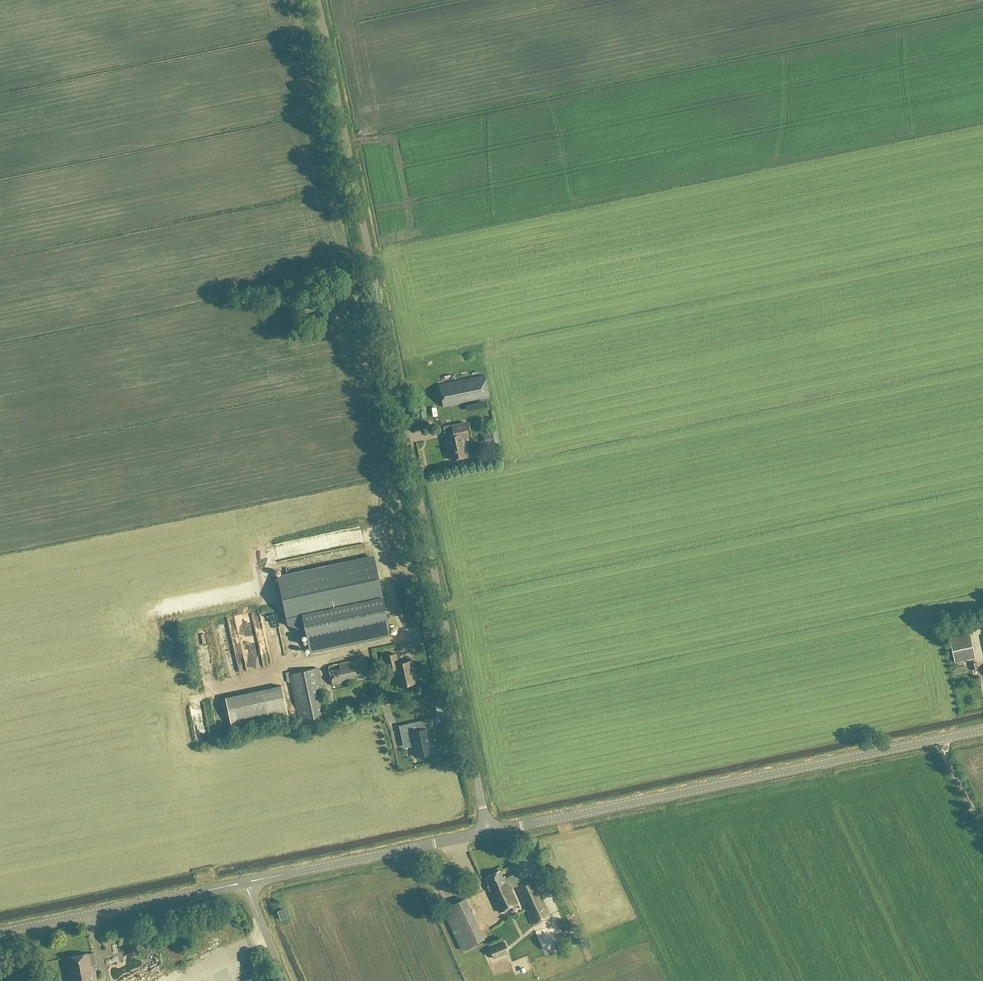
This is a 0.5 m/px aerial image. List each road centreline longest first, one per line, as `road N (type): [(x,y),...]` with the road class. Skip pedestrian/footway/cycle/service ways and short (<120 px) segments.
road 1 (unclassified): [(487,832),(316,0)]
road 2 (tertiary): [(487,832),(982,730)]
road 3 (tertiary): [(244,881),(0,934)]
road 4 (tertiary): [(244,881),(487,832)]

